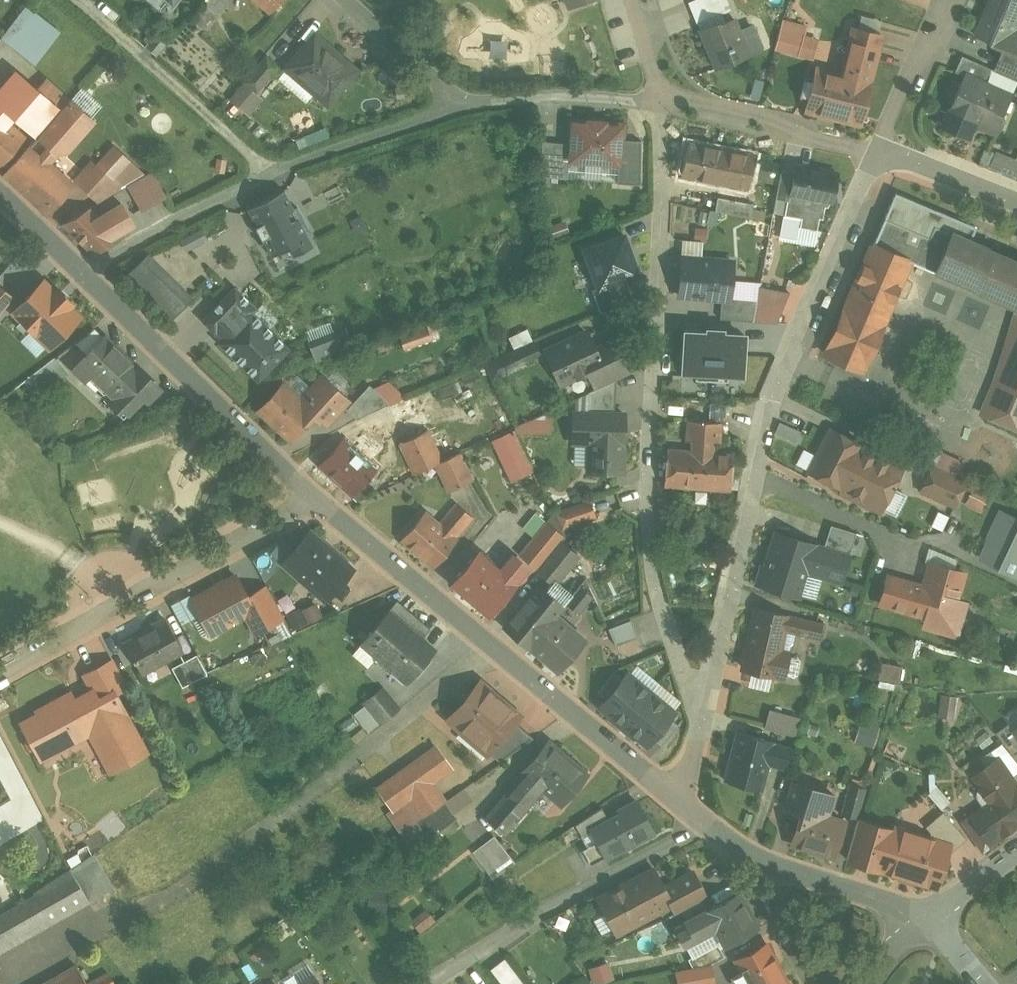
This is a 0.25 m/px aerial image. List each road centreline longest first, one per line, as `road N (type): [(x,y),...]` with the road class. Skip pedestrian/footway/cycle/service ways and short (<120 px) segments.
road 1 (residential): [(703,715),(675,650),(644,488),(665,105)]
road 2 (residential): [(881,151),(771,387),(703,715)]
road 3 (residential): [(690,805),(316,497)]
road 4 (residential): [(88,265),(304,156),(470,104)]
road 5 (residential): [(316,497),(0,671)]
road 6 (residential): [(710,826),(539,912),(423,983)]
road 7 (residential): [(316,497),(88,265)]
road 8 (track): [(83,0),(275,169)]
road 9 (residential): [(665,105),(881,151)]
road 10 (residential): [(470,104),(557,95),(665,105)]
road 11 (residential): [(927,916),(757,859)]
road 12 (residential): [(948,0),(881,151)]
road 13 (residential): [(470,104),(349,0)]
road 14 (residential): [(881,151),(1016,204)]
road 15 (residential): [(757,859),(821,983)]

